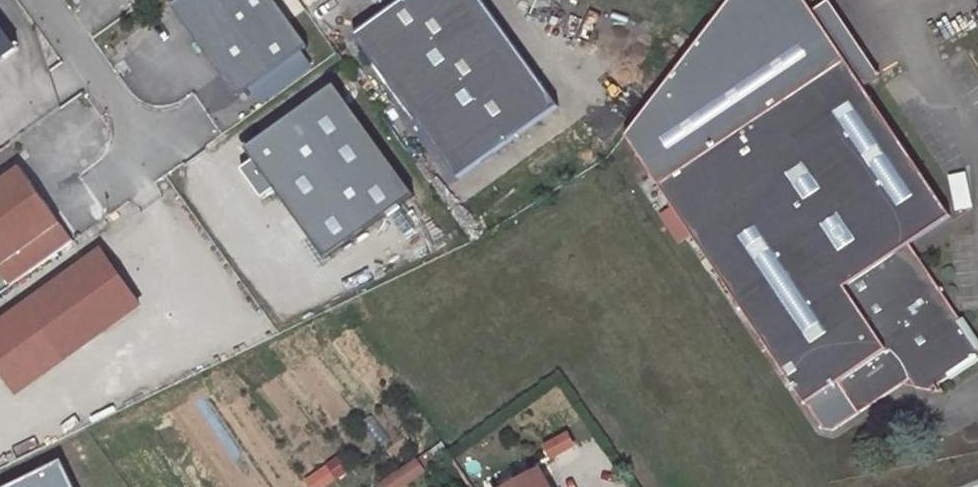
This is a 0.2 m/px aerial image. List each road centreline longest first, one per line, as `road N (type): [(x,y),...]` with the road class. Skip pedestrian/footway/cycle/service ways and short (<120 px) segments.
road 1 (unclassified): [(147,142),(45,0)]

